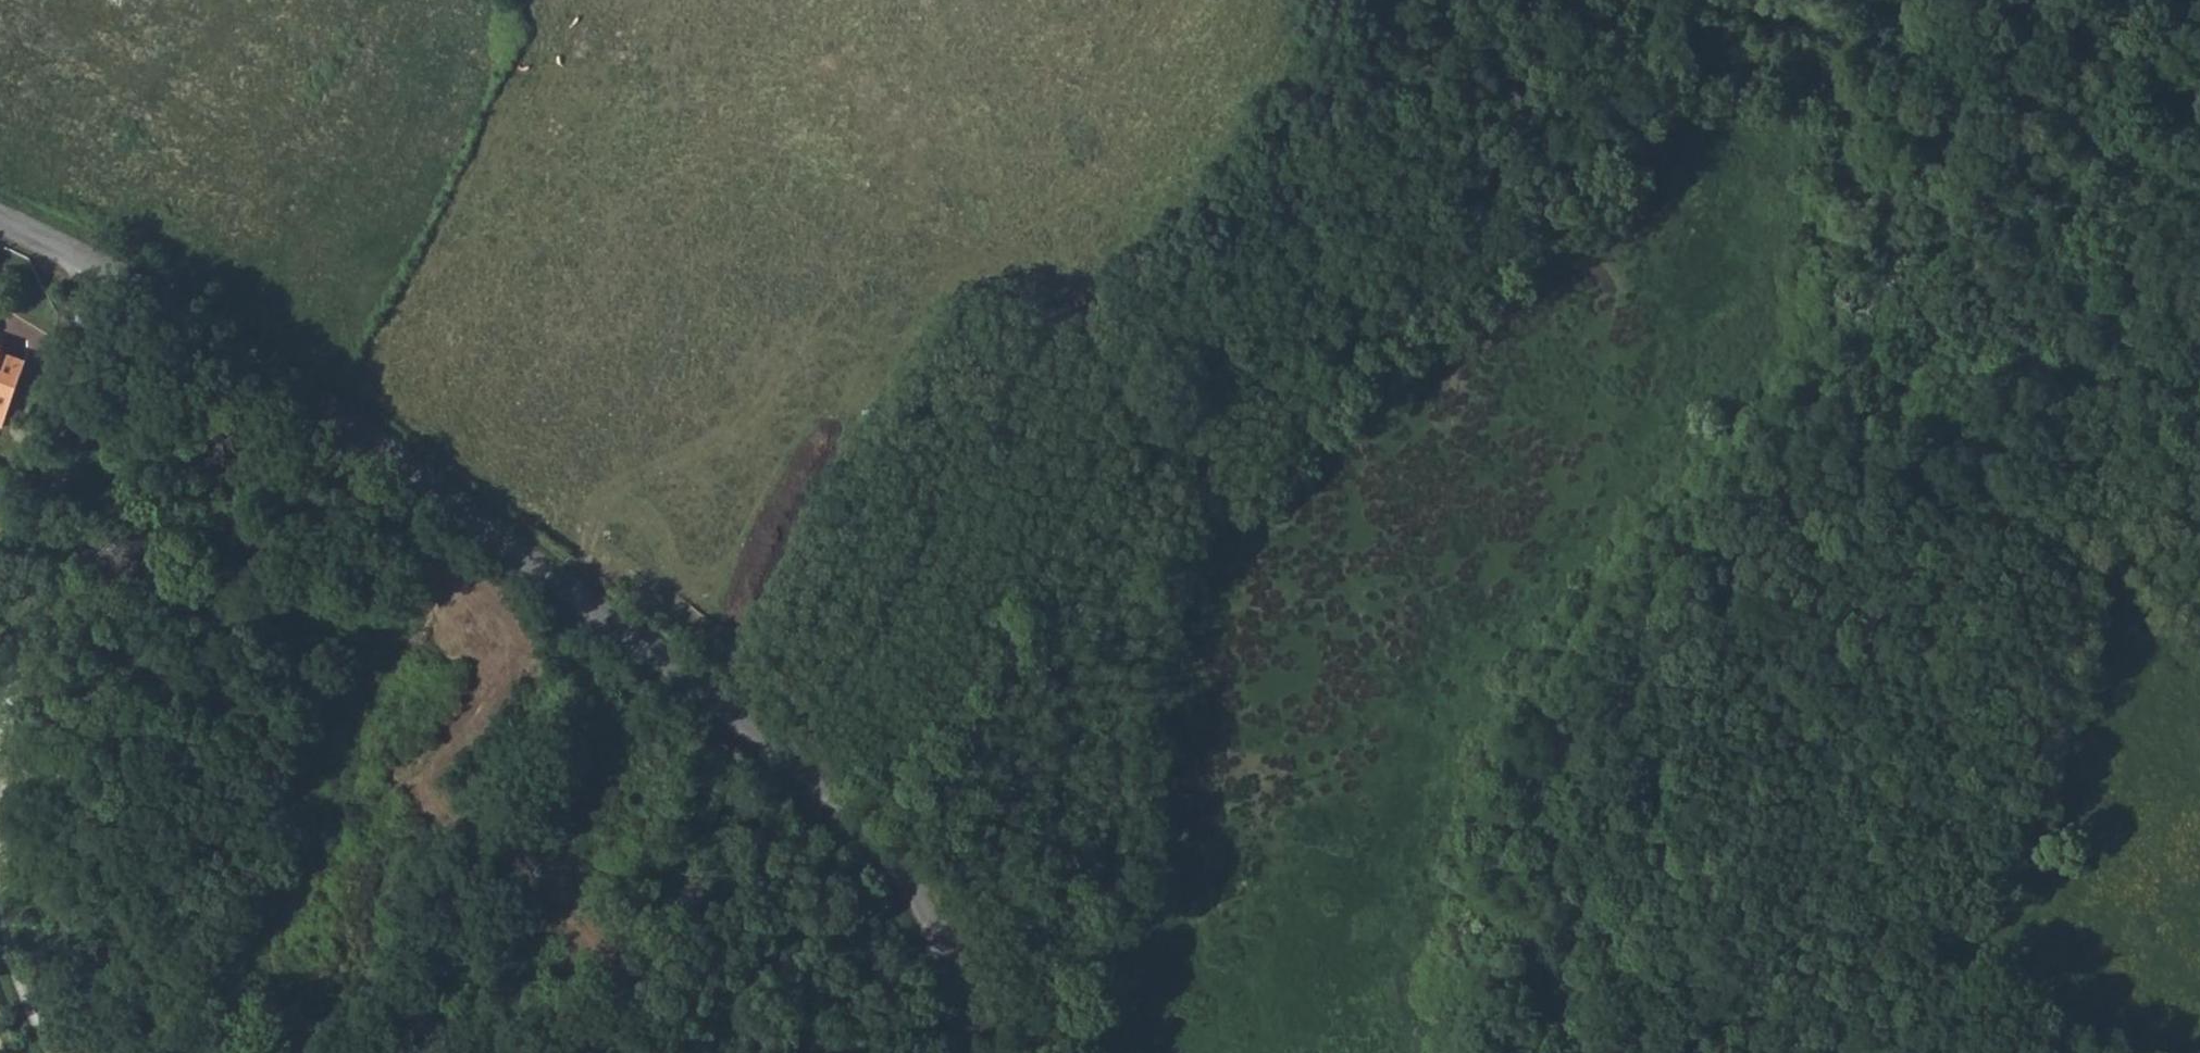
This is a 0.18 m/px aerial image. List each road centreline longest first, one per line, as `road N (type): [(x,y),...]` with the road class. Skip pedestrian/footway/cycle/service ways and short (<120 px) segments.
road 1 (tertiary): [(0,220),(111,271),(371,439),(813,774),(885,840),(926,899),(951,948),(972,1052)]
road 2 (track): [(111,271),(80,344),(0,808)]
road 3 (track): [(0,862),(3,913),(24,990),(52,1052)]

